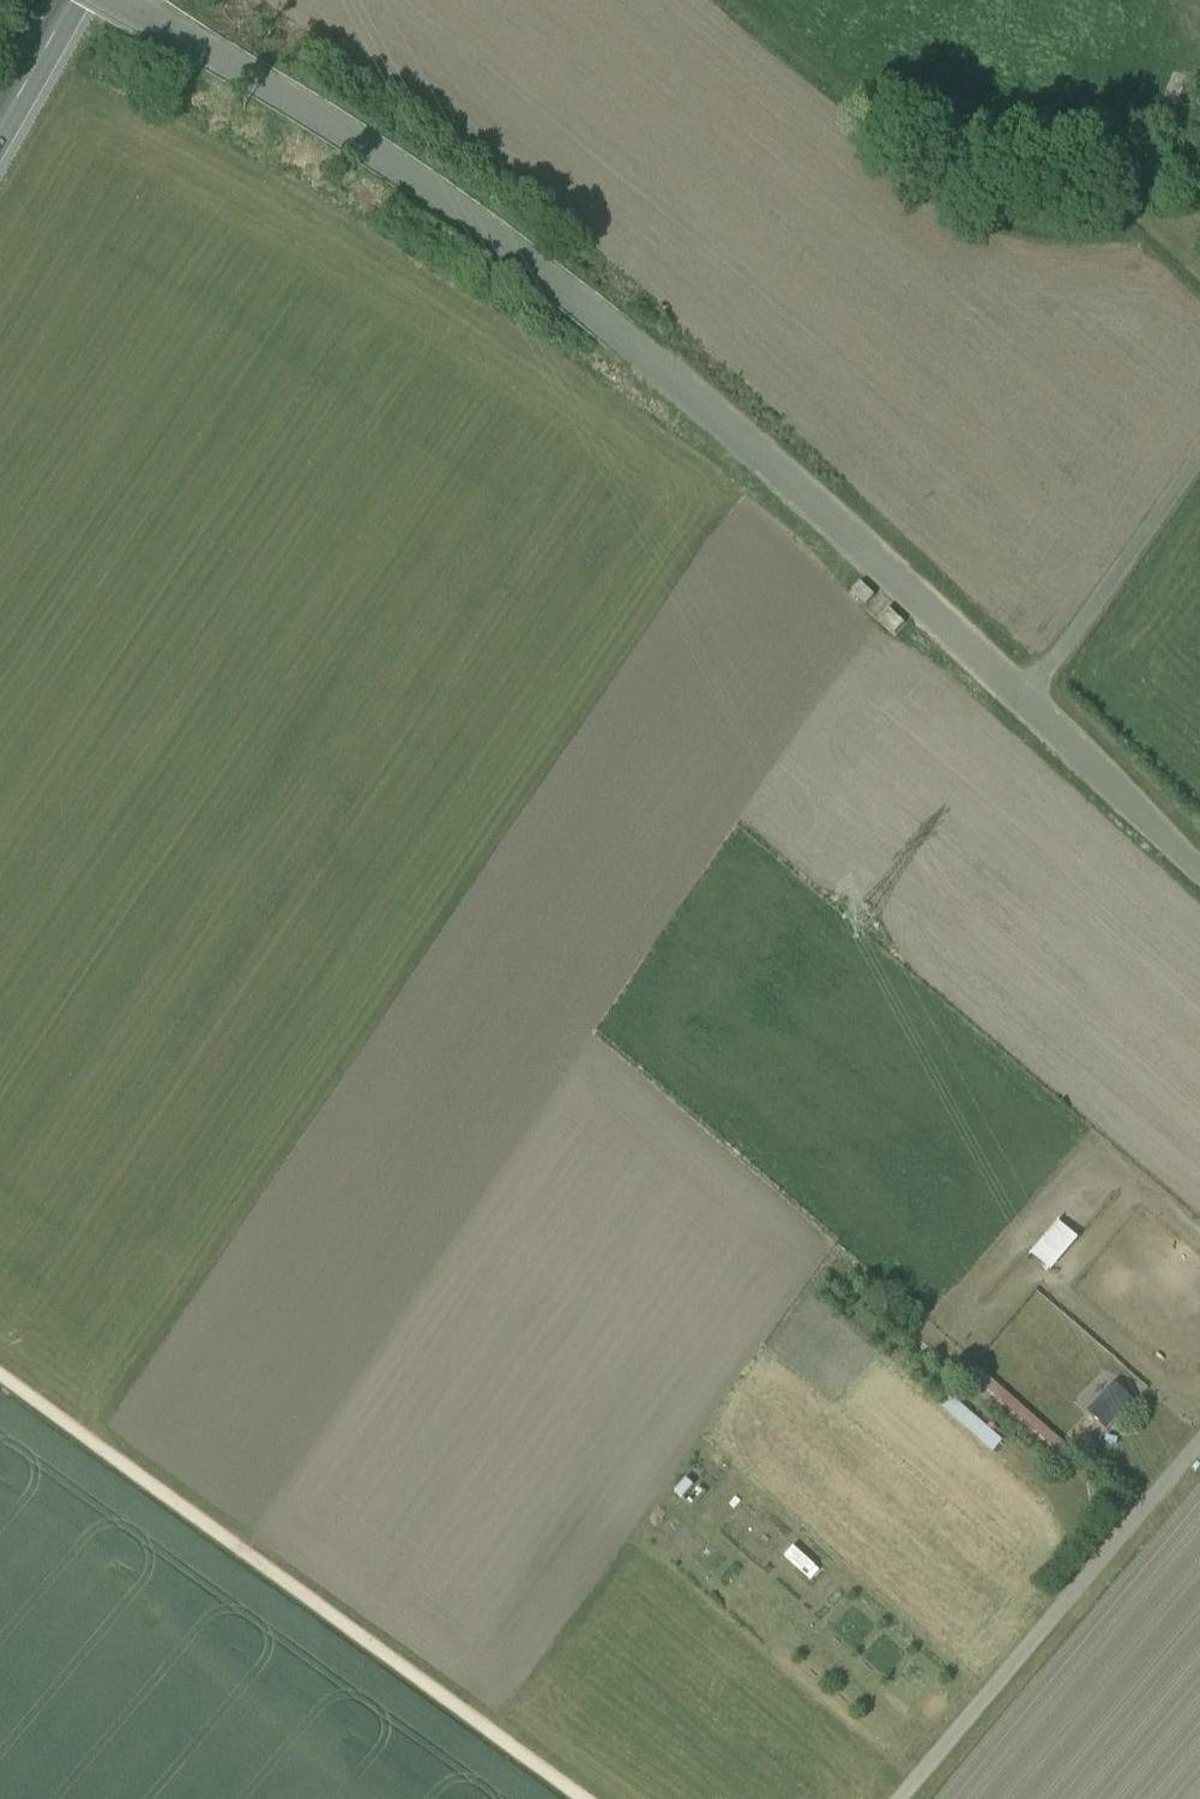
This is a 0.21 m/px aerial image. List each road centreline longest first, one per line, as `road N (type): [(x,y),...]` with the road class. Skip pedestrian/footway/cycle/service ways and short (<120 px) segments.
road 1 (residential): [(101,0),(334,135),(617,337),(960,639),(1199,880)]
road 2 (track): [(582,1798),(0,1376)]
road 3 (track): [(1199,1443),(904,1798)]
road 4 (primary): [(0,137),(76,0)]

